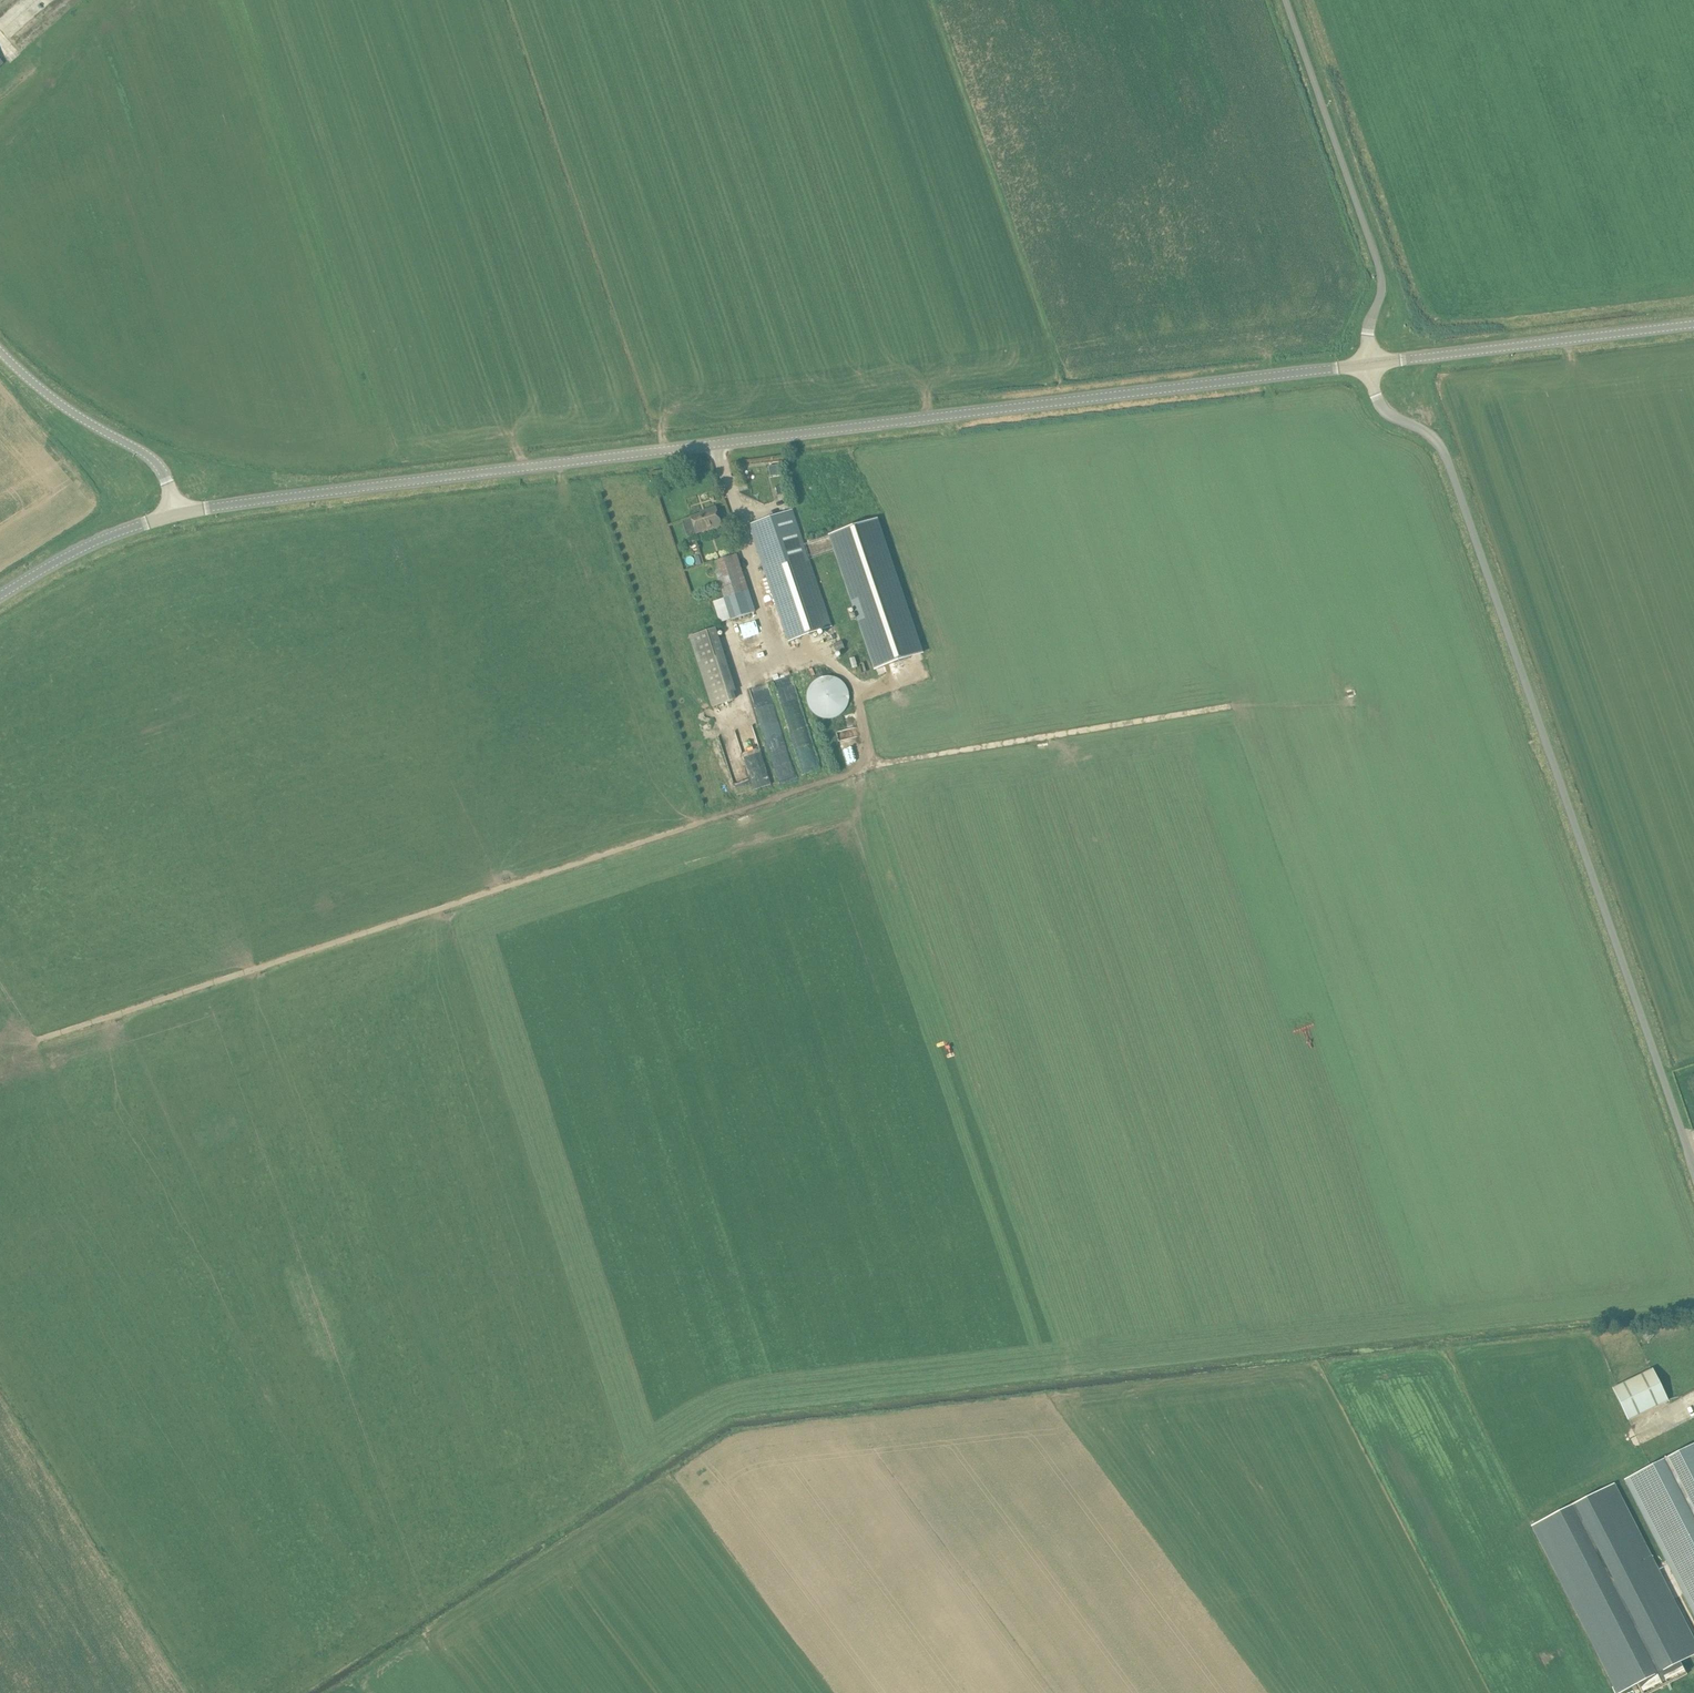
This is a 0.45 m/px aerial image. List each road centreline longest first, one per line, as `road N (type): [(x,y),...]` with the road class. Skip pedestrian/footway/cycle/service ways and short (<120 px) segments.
road 1 (tertiary): [(178,515),(1369,364)]
road 2 (unclassified): [(1693,1166),(1446,455),(1425,431),(1383,410),(1369,364)]
road 3 (unclassified): [(1369,364),(1385,289),(1282,0)]
road 4 (tertiary): [(1369,364),(1693,323)]
road 5 (unclassified): [(178,515),(162,462),(142,442),(97,425),(0,351)]
road 6 (tertiary): [(0,596),(111,535),(178,515)]

